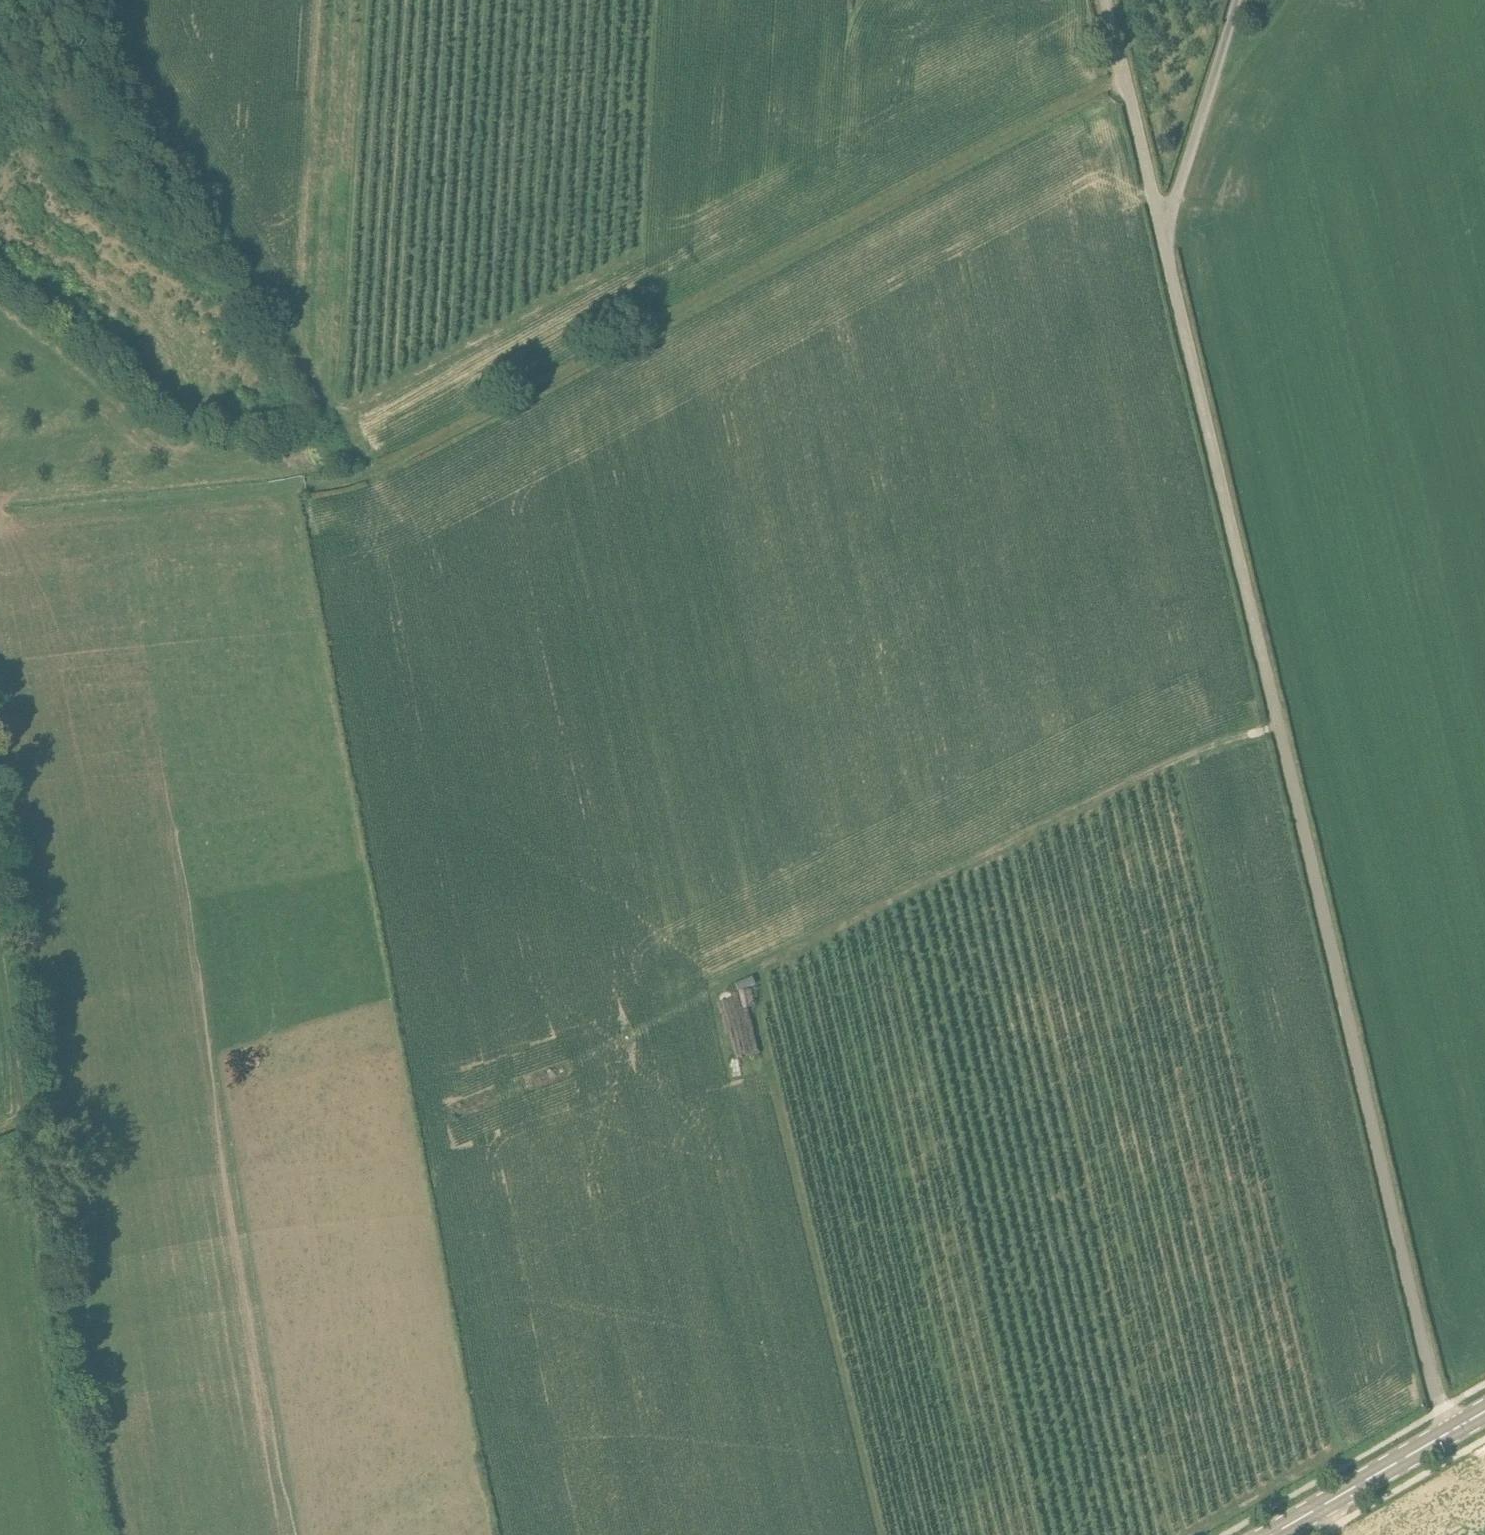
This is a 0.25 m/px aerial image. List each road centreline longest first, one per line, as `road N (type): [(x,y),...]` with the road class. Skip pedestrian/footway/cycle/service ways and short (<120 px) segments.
road 1 (unclassified): [(1456,1429),(1438,1396),(1104,0)]
road 2 (track): [(280,484),(330,484),(405,458),(1124,77)]
road 3 (track): [(1162,236),(1229,31)]
road 4 (tertiary): [(1274,1534),(1456,1429)]

